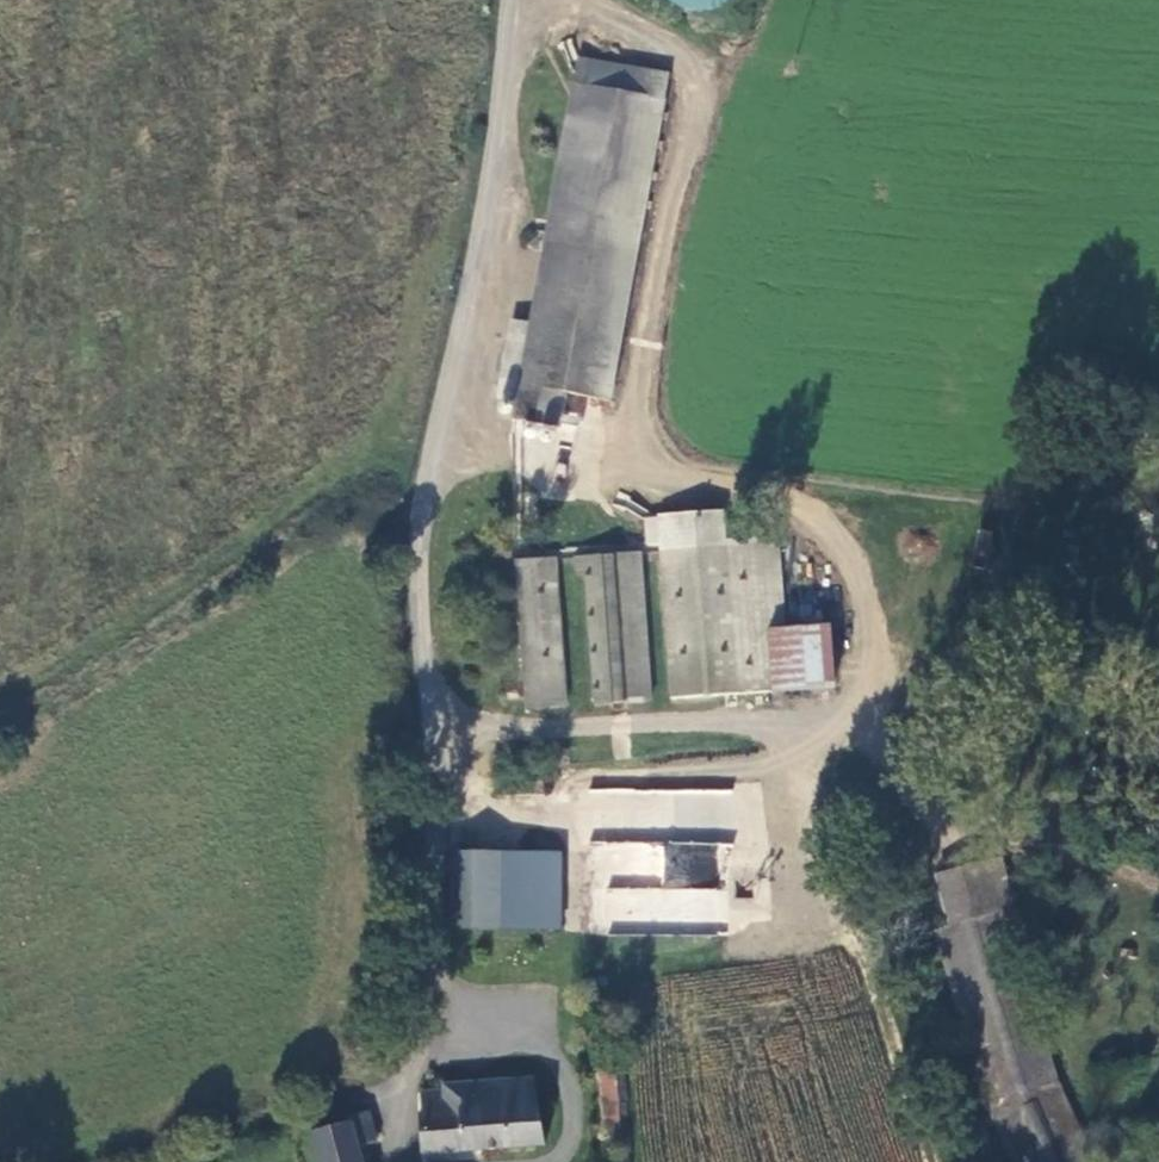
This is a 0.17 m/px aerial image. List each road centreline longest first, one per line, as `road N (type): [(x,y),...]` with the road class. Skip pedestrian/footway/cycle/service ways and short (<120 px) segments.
road 1 (unclassified): [(511,0),(494,154),(421,503),(435,1005),(393,1074),(148,1161)]

